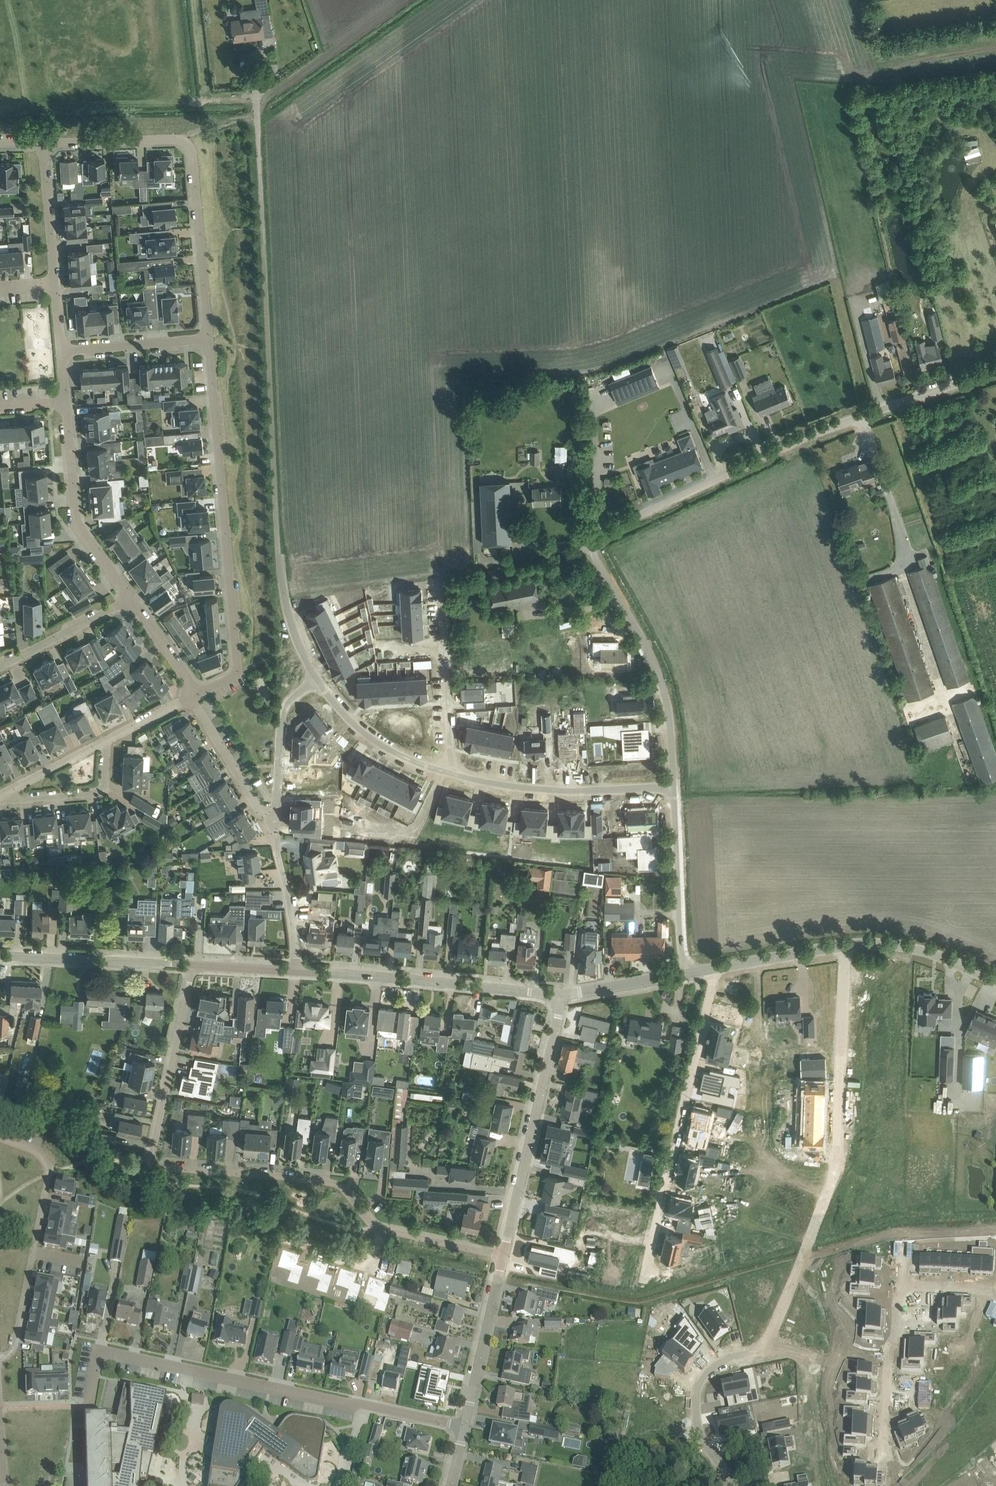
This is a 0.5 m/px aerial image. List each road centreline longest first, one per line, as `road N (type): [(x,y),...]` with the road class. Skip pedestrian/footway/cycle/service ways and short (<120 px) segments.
road 1 (unclassified): [(674,787),(665,697),(592,554),(604,535),(831,426),(995,372)]
road 2 (residential): [(742,1485),(709,1450),(695,1395),(709,1370),(764,1348),(805,1254),(836,1163),(848,943)]
road 3 (residential): [(503,1257),(380,1228),(326,1181),(152,1162),(194,966)]
road 4 (residential): [(466,1427),(98,1349),(87,1408)]
road 5 (residential): [(208,340),(237,667),(196,693)]
road 6 (residential): [(44,144),(175,140),(188,148),(208,340)]
road 7 (residential): [(709,969),(643,1287)]
road 8 (residential): [(296,971),(279,856),(284,708),(316,681)]
road 9 (residential): [(503,1257),(562,996)]
road 10 (residential): [(562,996),(296,971)]
road 11 (residential): [(0,1359),(9,1358),(48,1172),(39,1154),(0,1141)]
road 12 (residential): [(674,787),(567,794),(447,771)]
road 13 (residential): [(130,597),(77,521),(66,402)]
road 14 (residential): [(194,966),(0,956)]
road 15 (unclassified): [(684,974),(674,787)]
road 16 (residential): [(447,771),(438,584)]
road 17 (residential): [(466,1427),(503,1257)]
road 18 (residential): [(895,1318),(883,1393),(894,1485)]
road 19 (residential): [(447,771),(403,758),(353,723),(316,681)]
road 20 (unclassified): [(848,943),(893,944),(995,984)]
road 21 (residential): [(0,802),(97,793),(107,776),(108,740)]
road 22 (residential): [(0,667),(130,597)]
road 23 (residential): [(61,351),(208,340)]
road 24 (unknown): [(344,824),(416,833),(447,771)]
road 25 (unclassified): [(709,969),(848,943)]
road 26 (residential): [(54,284),(44,144)]
road 27 (unclassified): [(257,91),(263,228)]
road 28 (residential): [(562,996),(684,974)]
road 29 (residential): [(0,795),(108,740)]

